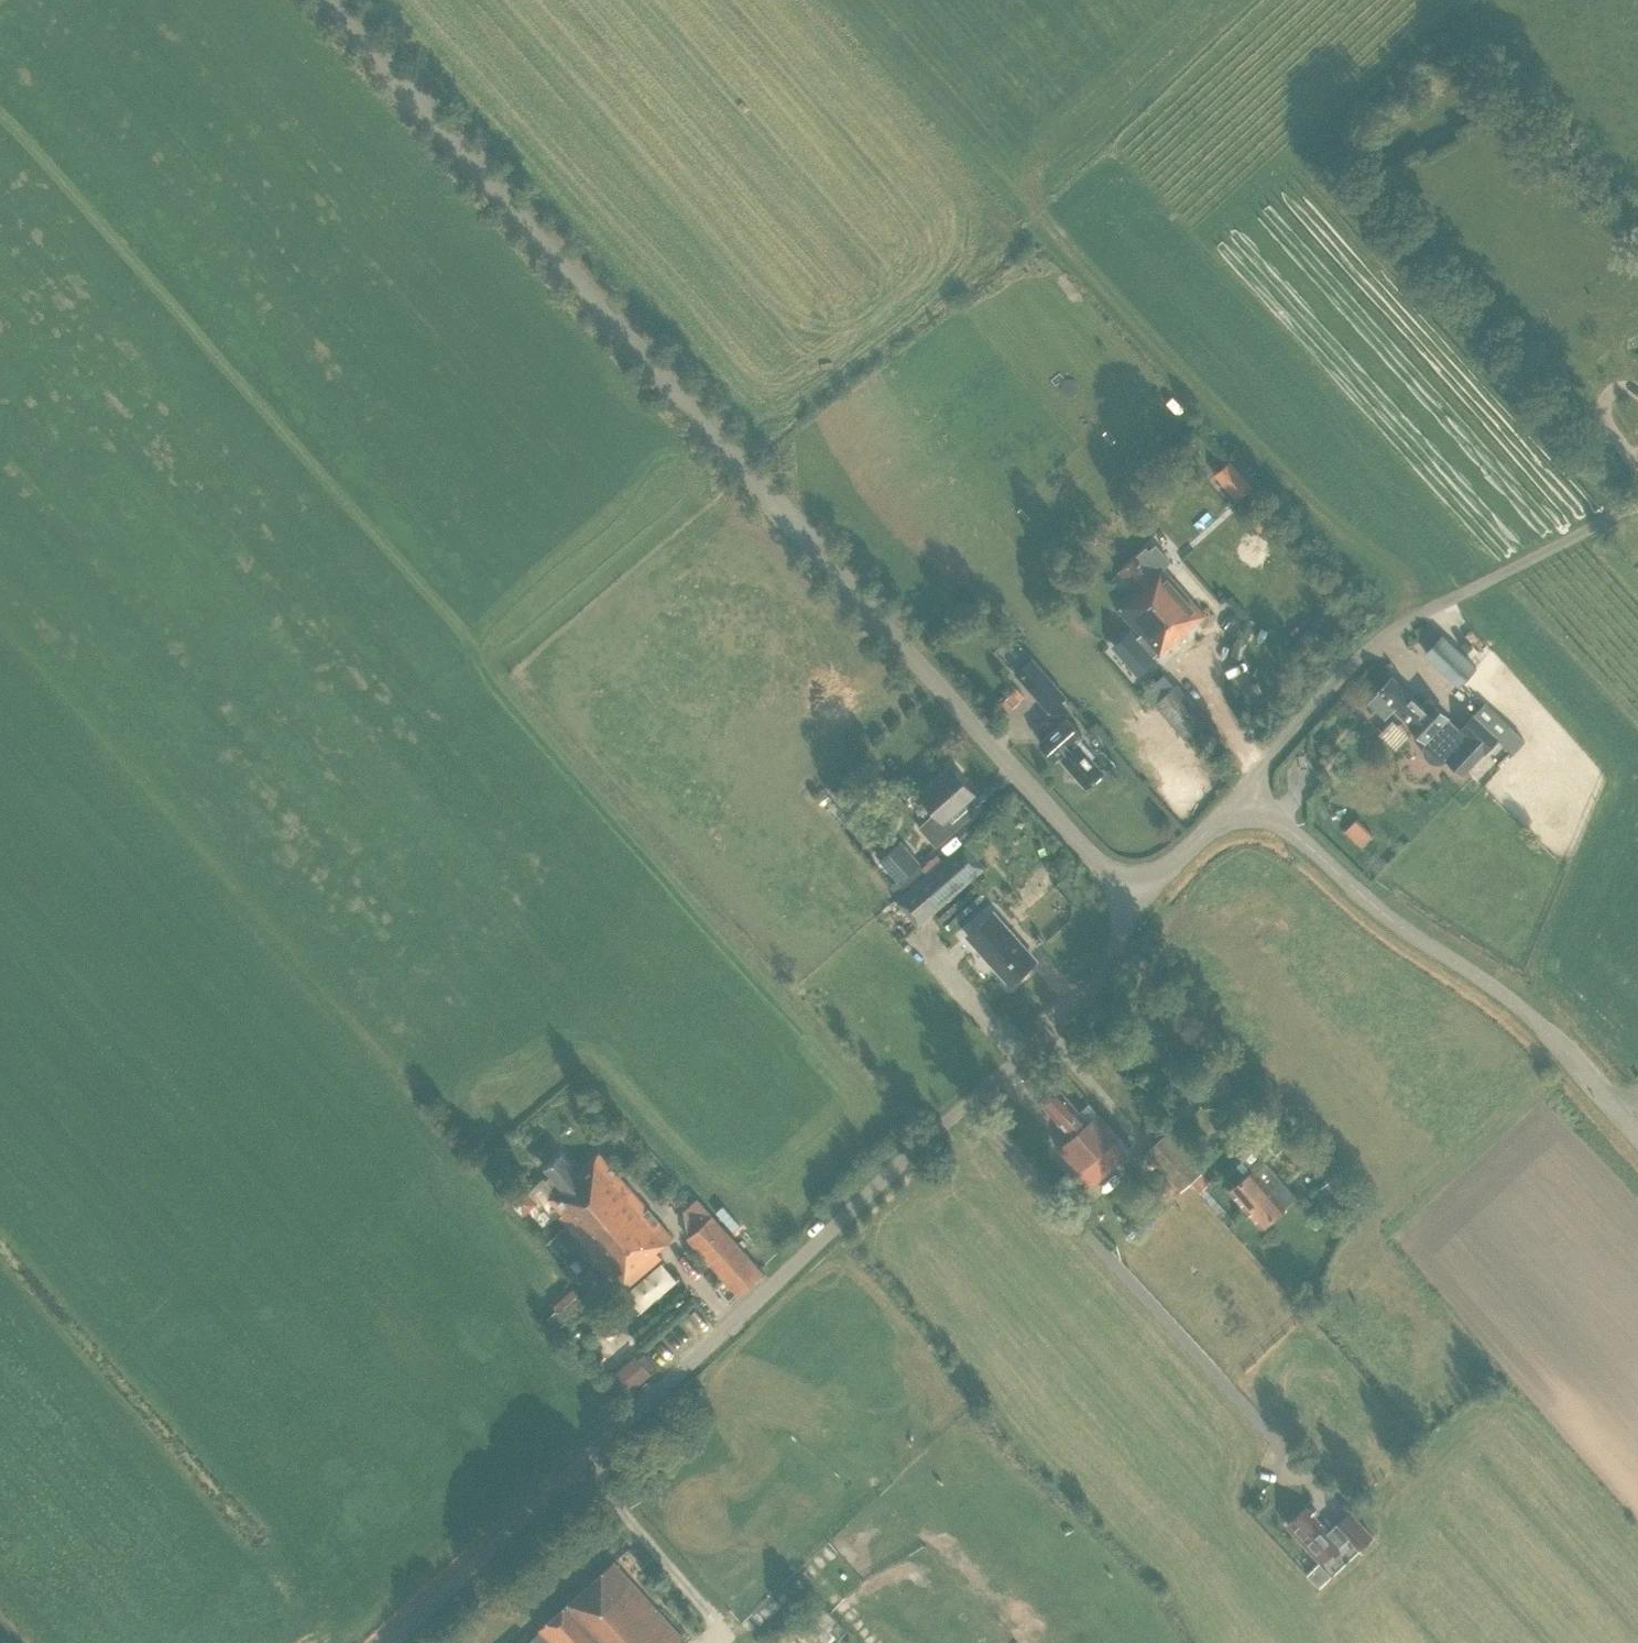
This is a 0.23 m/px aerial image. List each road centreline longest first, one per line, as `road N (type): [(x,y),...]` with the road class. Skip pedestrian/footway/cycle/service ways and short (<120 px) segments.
road 1 (unclassified): [(1131,876),(1082,846),(329,0)]
road 2 (unclassified): [(392,1642),(1062,1021),(1105,967),(1131,876)]
road 3 (unclassified): [(1252,815),(1266,761),(1383,637),(1628,508)]
road 4 (unclassified): [(1637,1132),(1505,993),(1408,930),(1293,831),(1252,815)]
road 5 (unclassified): [(1131,876),(1159,871),(1208,830),(1252,815)]

